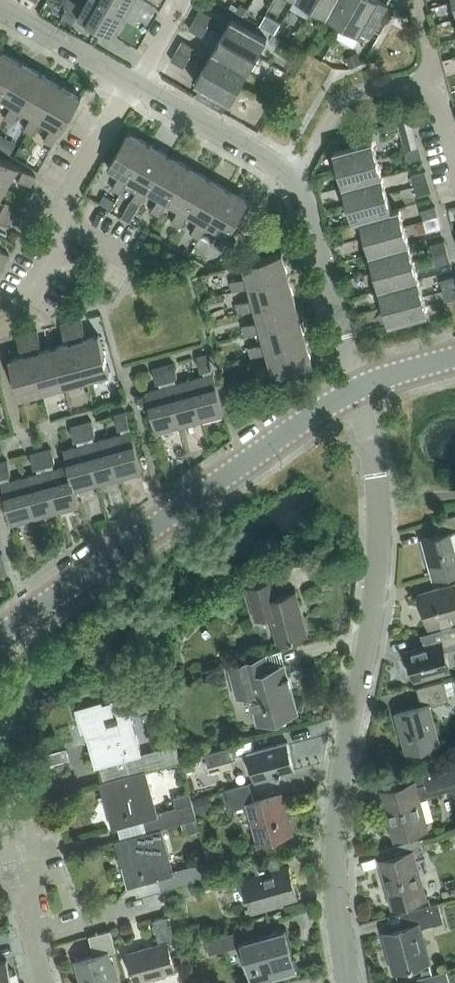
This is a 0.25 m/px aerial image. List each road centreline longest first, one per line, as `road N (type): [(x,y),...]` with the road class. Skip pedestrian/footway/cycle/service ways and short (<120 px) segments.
road 1 (residential): [(350,982),(335,848),(379,550),(379,497),(357,389)]
road 2 (tertiary): [(0,636),(357,389)]
road 3 (residential): [(130,261),(57,217),(134,81)]
road 4 (residential): [(357,389),(309,209),(293,181)]
road 5 (residential): [(293,181),(344,98),(435,76)]
road 6 (residential): [(293,181),(137,83)]
road 7 (residential): [(134,81),(0,4)]
road 8 (residential): [(47,932),(10,800)]

